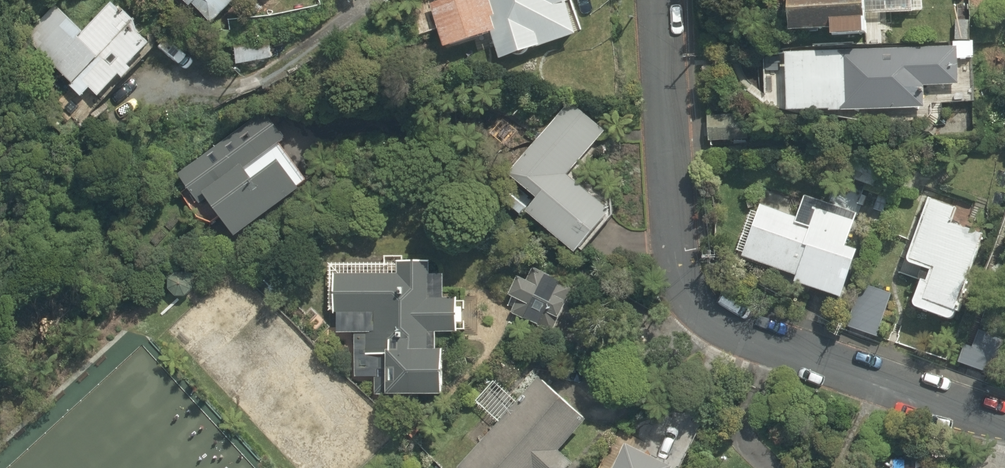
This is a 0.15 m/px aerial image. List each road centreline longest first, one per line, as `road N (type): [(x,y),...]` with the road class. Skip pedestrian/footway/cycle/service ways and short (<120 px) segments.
road 1 (residential): [(1004,414),(730,327),(681,285),(662,0)]

